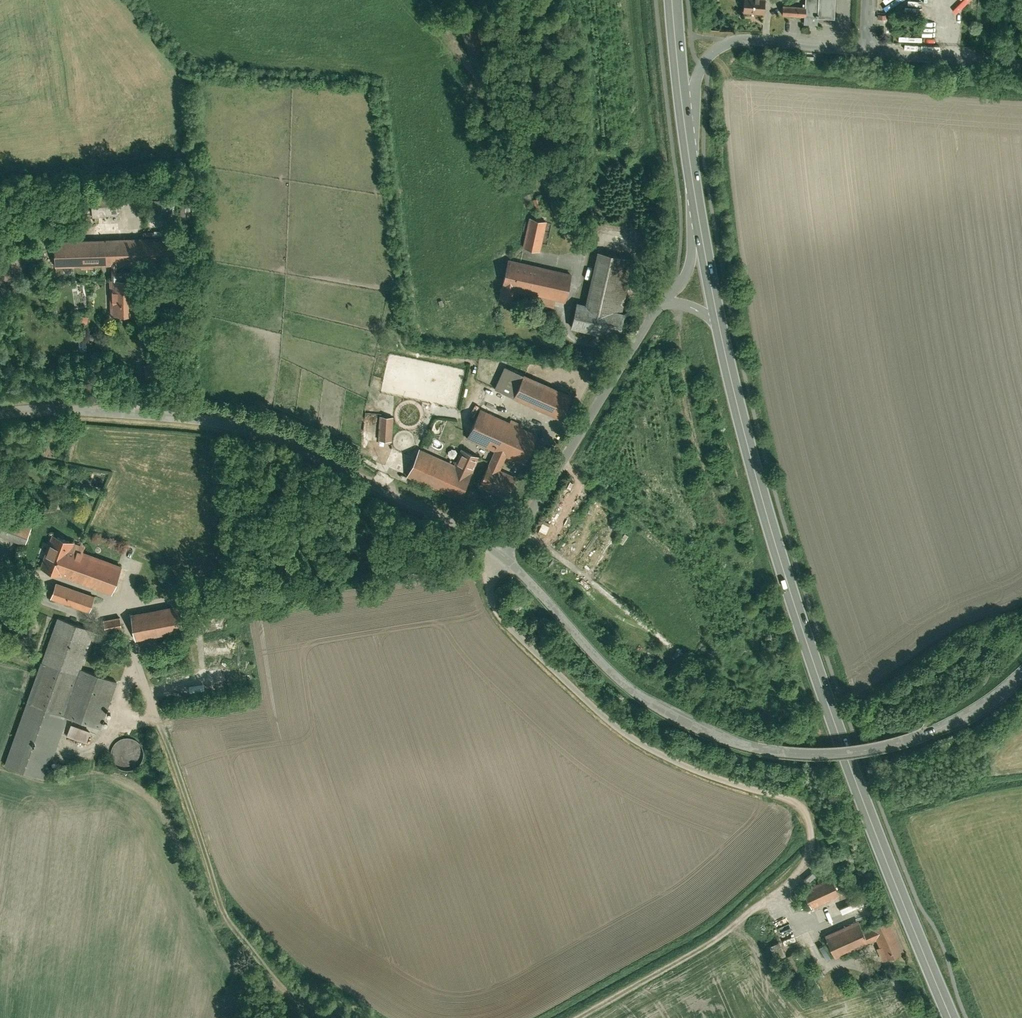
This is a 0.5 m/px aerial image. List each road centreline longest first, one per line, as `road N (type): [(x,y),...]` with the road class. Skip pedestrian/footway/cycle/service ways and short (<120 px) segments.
road 1 (primary): [(722,329),(818,668),(953,1017)]
road 2 (unclassified): [(0,413),(70,409),(252,430),(468,526),(507,557)]
road 3 (unclassified): [(507,557),(599,660),(690,719),(753,742),(800,747),(903,734)]
road 4 (unclassified): [(507,557),(665,303)]
road 5 (unclassified): [(866,49),(1021,61)]
road 6 (primary): [(688,139),(703,61),(728,43),(765,41)]
road 7 (primary): [(676,0),(688,139)]
road 8 (primary): [(699,206),(722,329)]
road 9 (unclassified): [(921,728),(978,701),(1021,665)]

